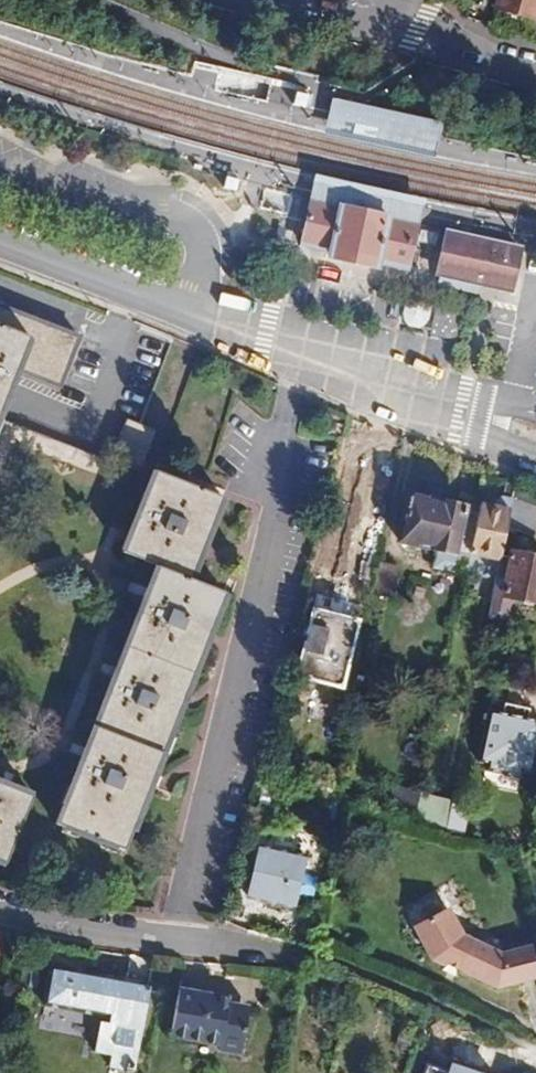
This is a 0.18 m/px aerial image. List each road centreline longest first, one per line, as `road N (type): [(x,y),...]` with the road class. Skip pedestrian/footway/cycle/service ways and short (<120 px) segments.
road 1 (residential): [(0,242),(535,456)]
road 2 (residential): [(0,911),(282,950)]
road 3 (residential): [(385,29),(535,65)]

